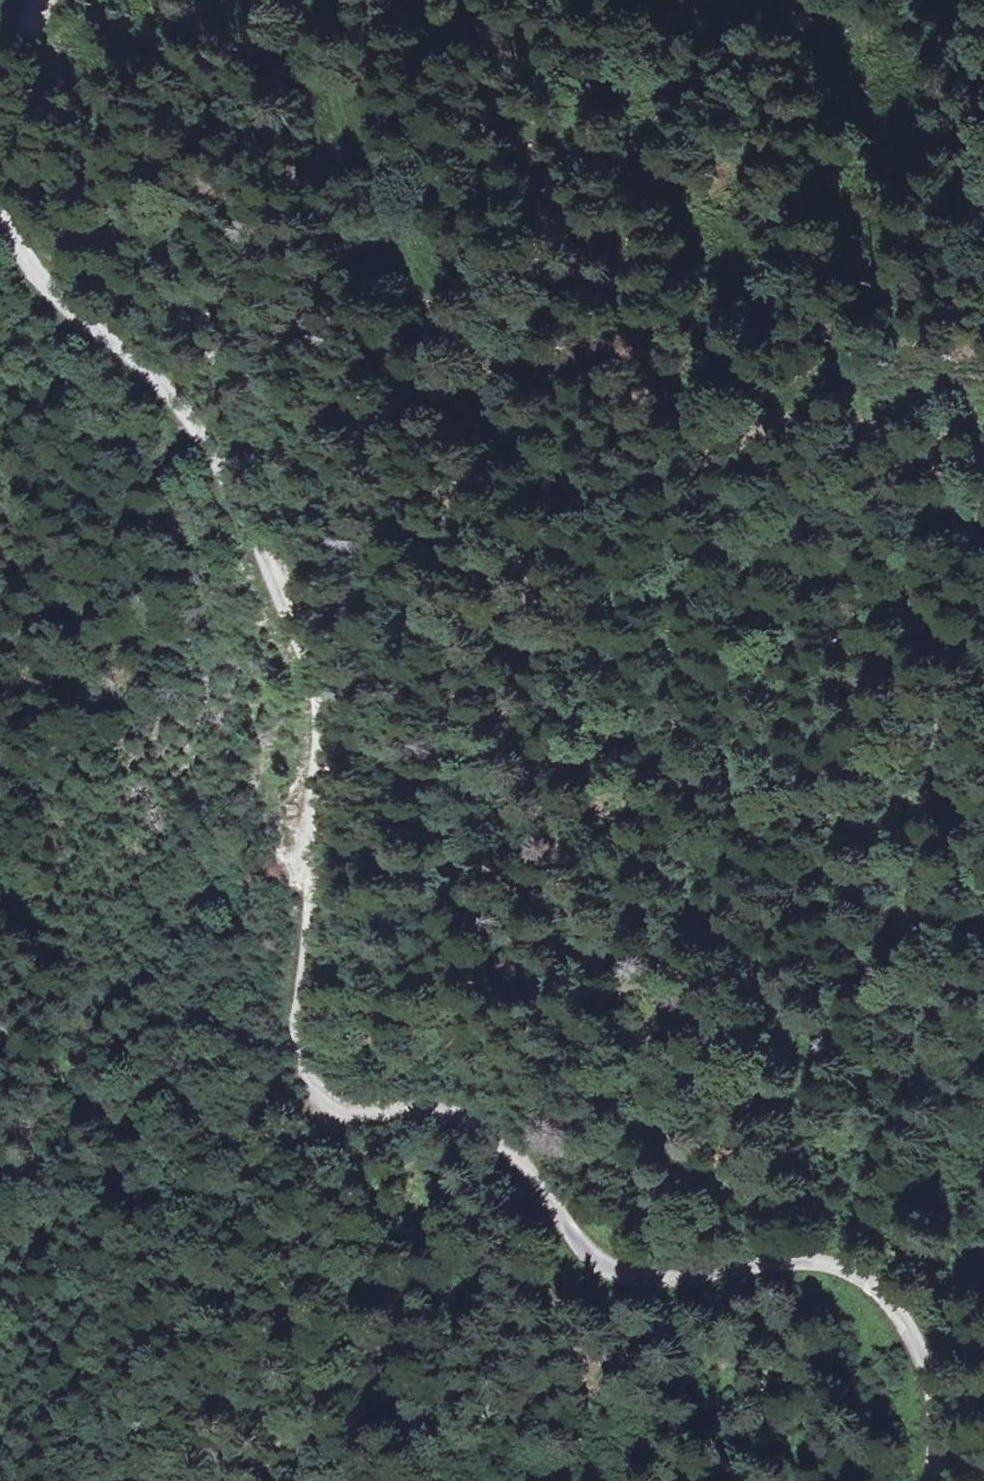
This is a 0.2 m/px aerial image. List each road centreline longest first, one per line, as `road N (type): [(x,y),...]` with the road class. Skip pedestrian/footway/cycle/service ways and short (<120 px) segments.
road 1 (unclassified): [(924,1480),(931,1453),(925,1369),(912,1331),(880,1295),(833,1273),(781,1266),(677,1282),(607,1268),(494,1136),(457,1117),(348,1107),(314,1084),(296,1037),(290,961),(298,809),(293,619),(219,462),(173,396),(71,318),(30,264),(0,188)]
road 2 (unclassified): [(0,179),(7,104),(54,0)]

